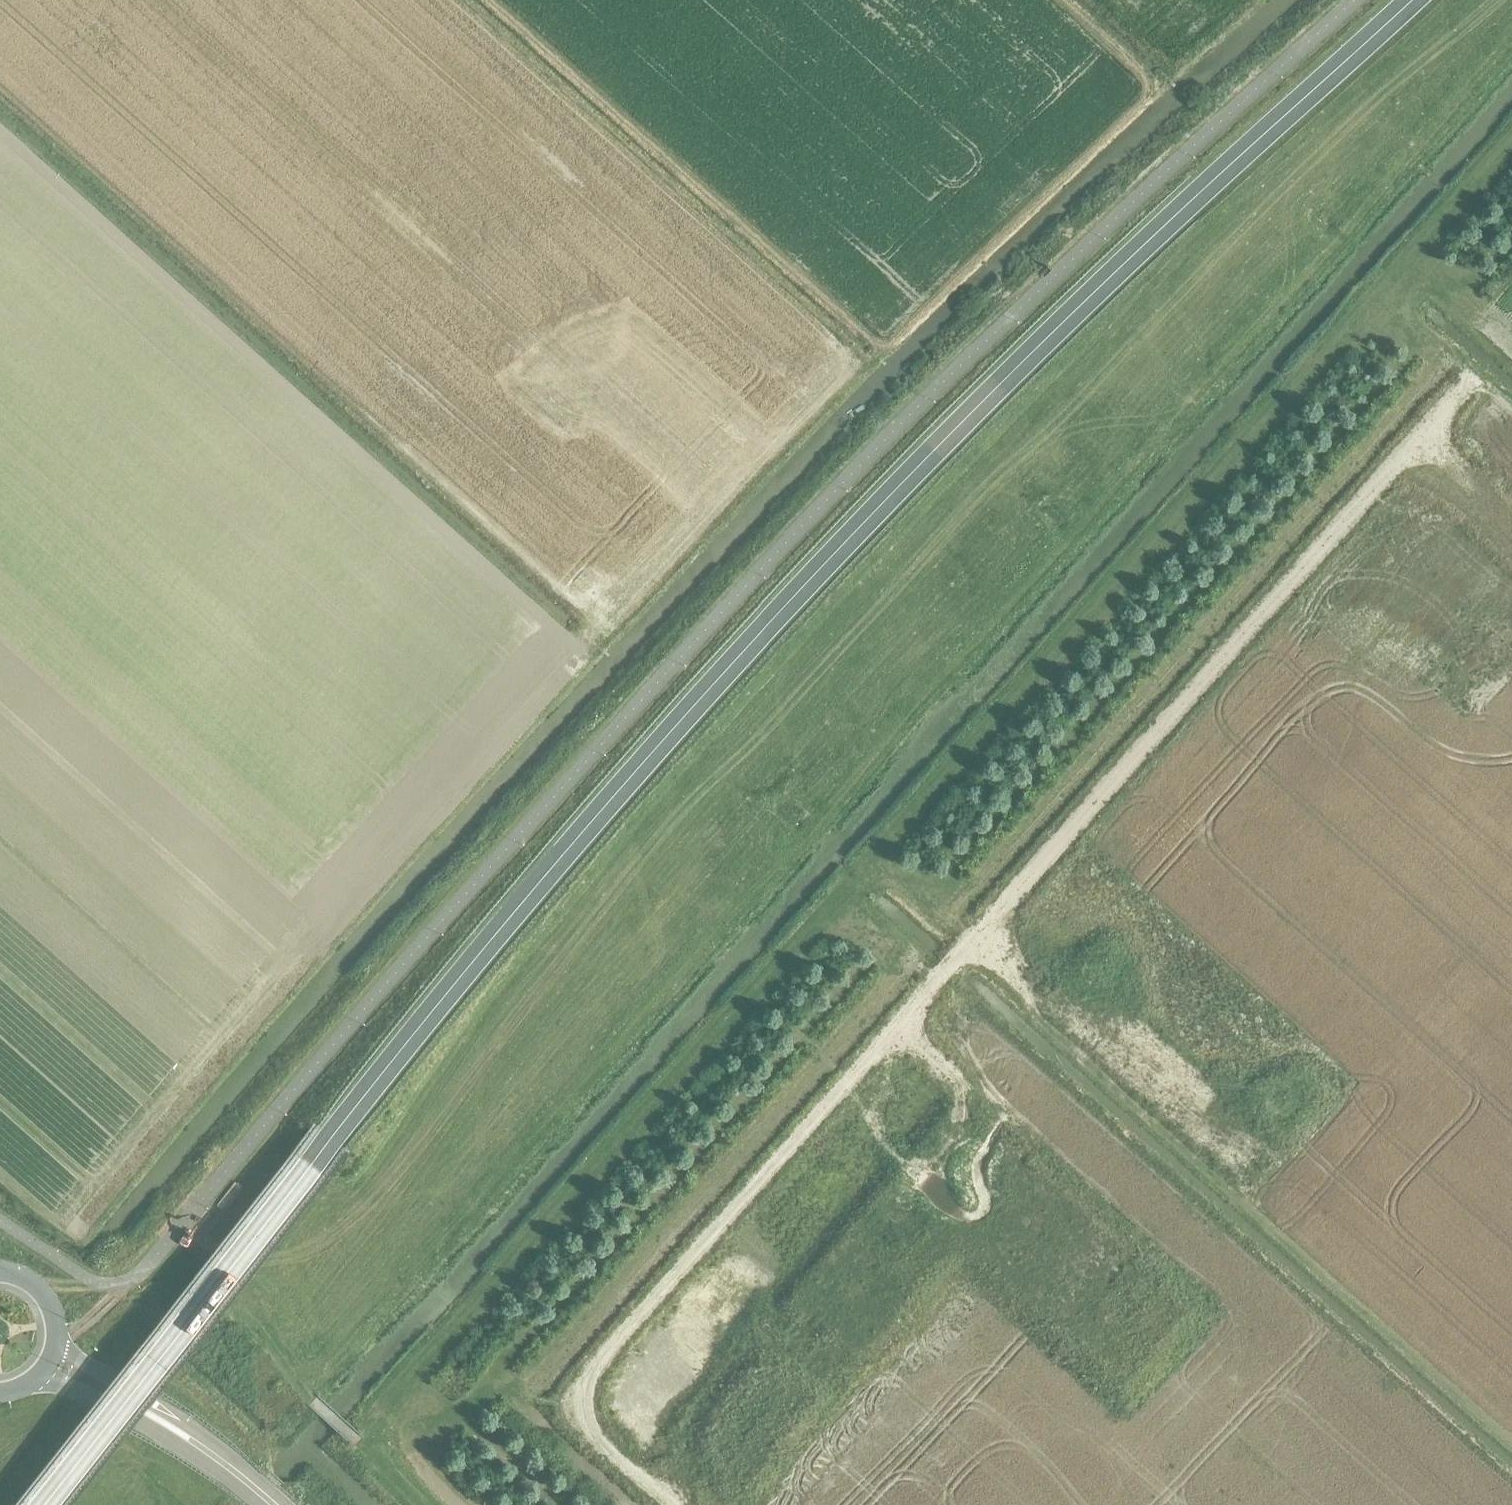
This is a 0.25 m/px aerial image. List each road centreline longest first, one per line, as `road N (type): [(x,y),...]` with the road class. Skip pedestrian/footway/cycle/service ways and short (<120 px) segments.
road 1 (track): [(899,1022),(1478,373)]
road 2 (track): [(874,859),(1386,291)]
road 3 (track): [(370,1449),(402,1384),(838,899)]
road 4 (track): [(675,1504),(593,1436),(584,1390),(604,1351),(899,1022)]
road 5 (track): [(899,1022),(954,1073),(967,1111),(955,1146),(920,1169)]
road 6 (secondary): [(281,1504),(135,1403)]
road 7 (track): [(1412,265),(1511,148)]

